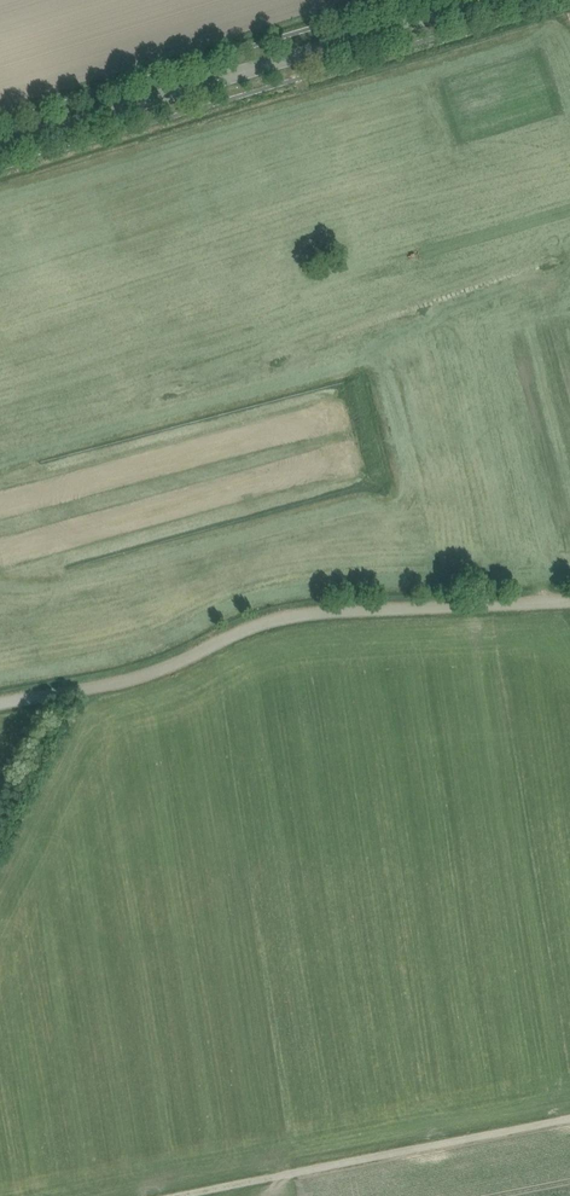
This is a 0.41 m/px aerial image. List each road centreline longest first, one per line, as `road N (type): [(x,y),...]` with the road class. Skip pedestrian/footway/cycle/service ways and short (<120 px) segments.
road 1 (unclassified): [(0,702),(138,678),(287,617),(569,601)]
road 2 (tertiary): [(0,146),(483,0)]

